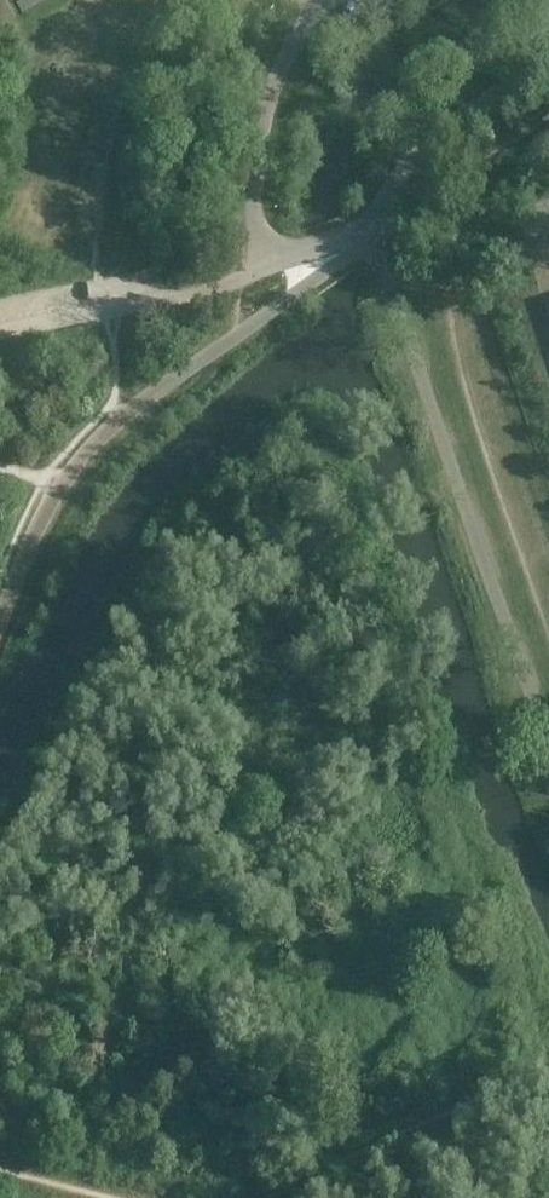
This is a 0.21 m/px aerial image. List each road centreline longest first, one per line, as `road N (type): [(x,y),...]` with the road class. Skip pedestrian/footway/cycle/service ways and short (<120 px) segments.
road 1 (unclassified): [(375,225),(405,171),(451,123),(548,67)]

